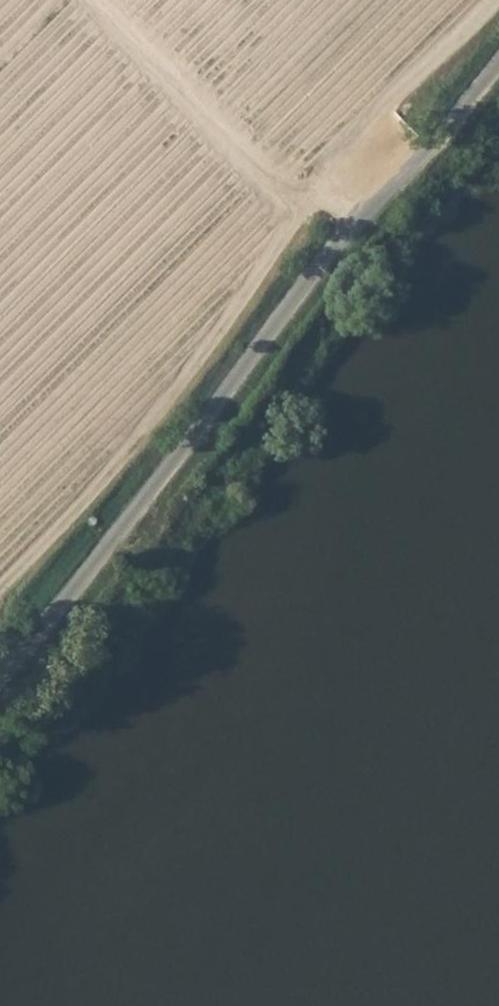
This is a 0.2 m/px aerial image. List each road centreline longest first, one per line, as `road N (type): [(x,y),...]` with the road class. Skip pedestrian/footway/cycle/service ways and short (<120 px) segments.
road 1 (track): [(0,677),(367,210),(498,57)]

